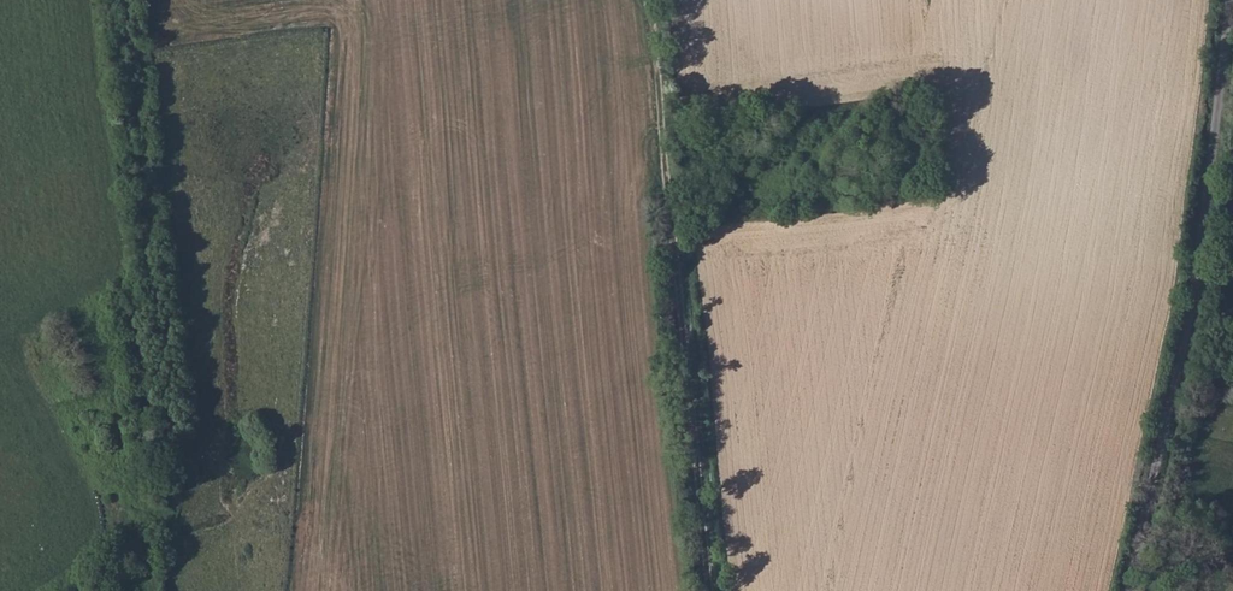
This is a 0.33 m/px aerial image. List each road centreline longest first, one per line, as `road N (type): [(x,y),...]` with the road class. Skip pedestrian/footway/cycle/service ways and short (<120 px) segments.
road 1 (track): [(117,0),(143,273),(176,481),(214,500),(292,505),(287,590)]
road 2 (unclassified): [(1133,590),(1198,279),(1232,0)]
road 3 (track): [(656,0),(712,590)]

